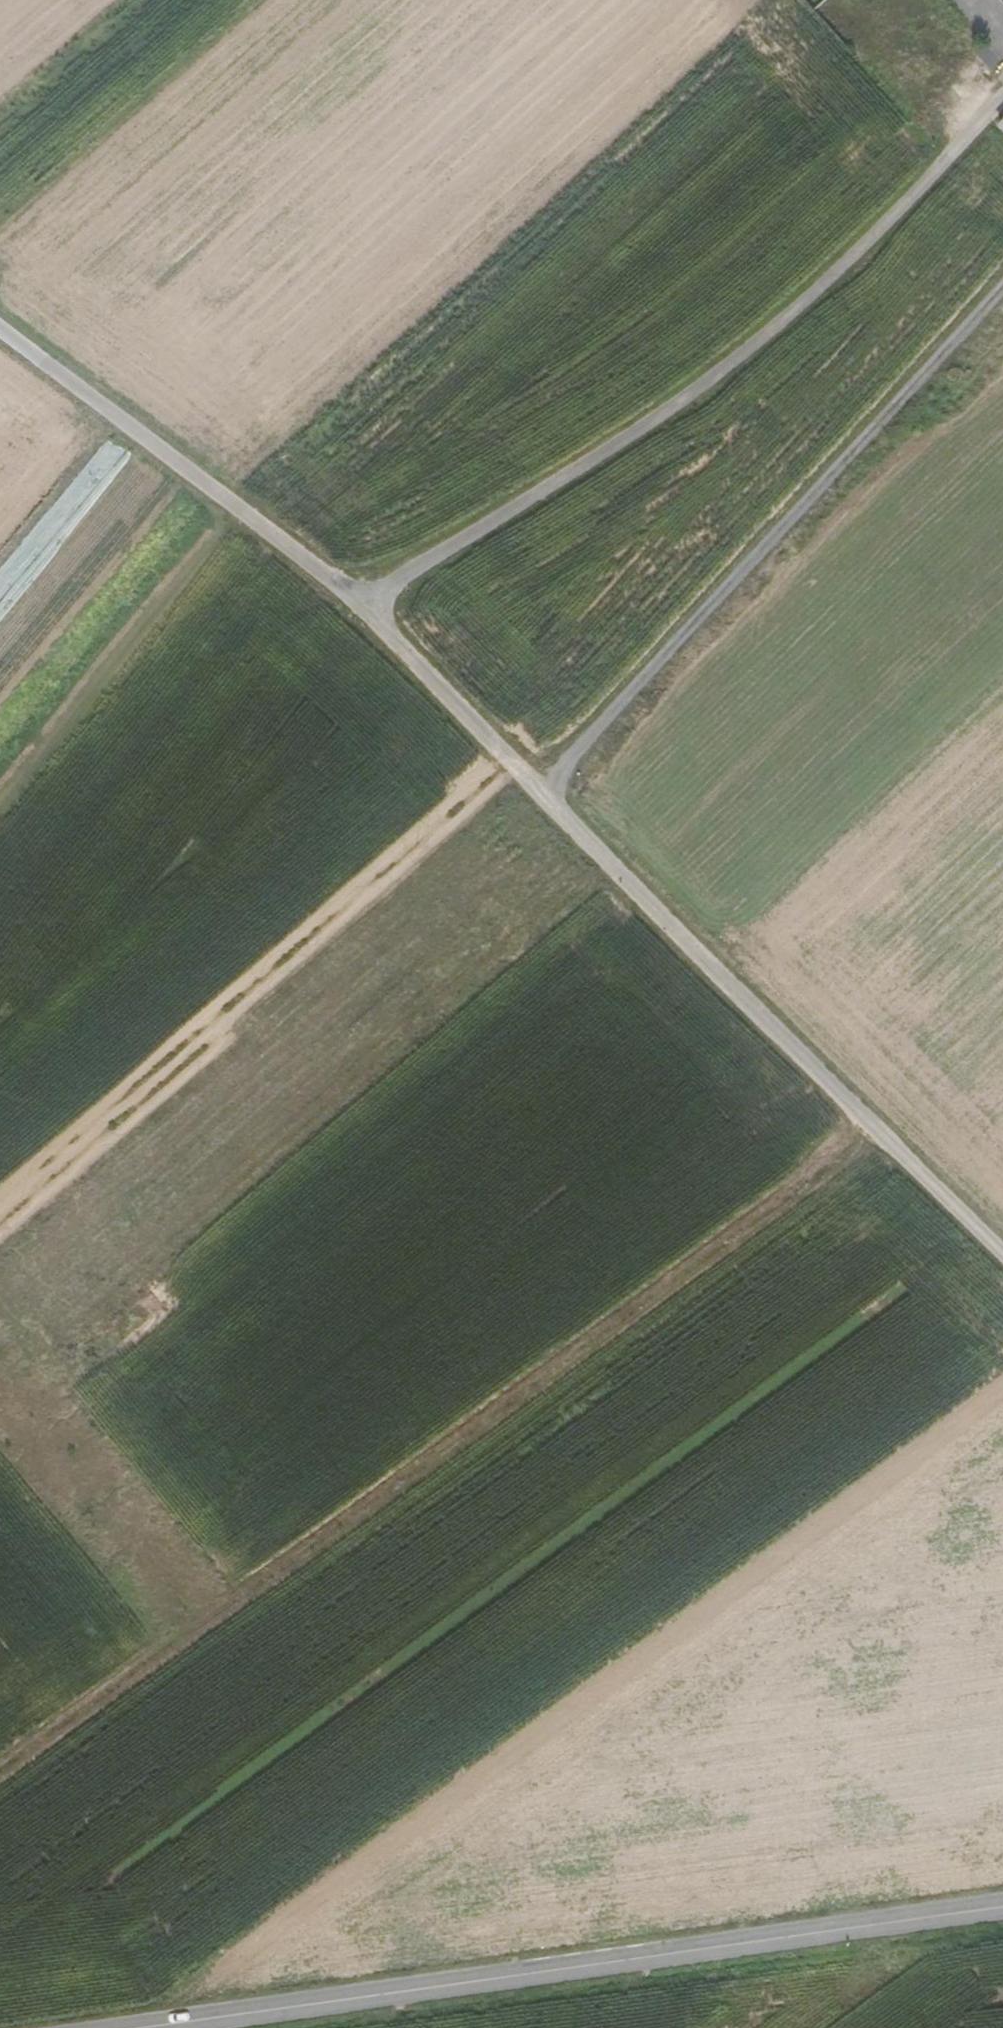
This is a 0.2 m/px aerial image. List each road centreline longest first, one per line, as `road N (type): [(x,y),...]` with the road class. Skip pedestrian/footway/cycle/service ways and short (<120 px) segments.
road 1 (track): [(875,1130),(0,1774)]
road 2 (unclassified): [(364,607),(1002,1252)]
road 3 (secondary): [(1002,1910),(161,2027)]
road 4 (unclassified): [(364,607),(718,374),(879,234),(1002,94)]
road 5 (unclassified): [(0,328),(364,607)]

